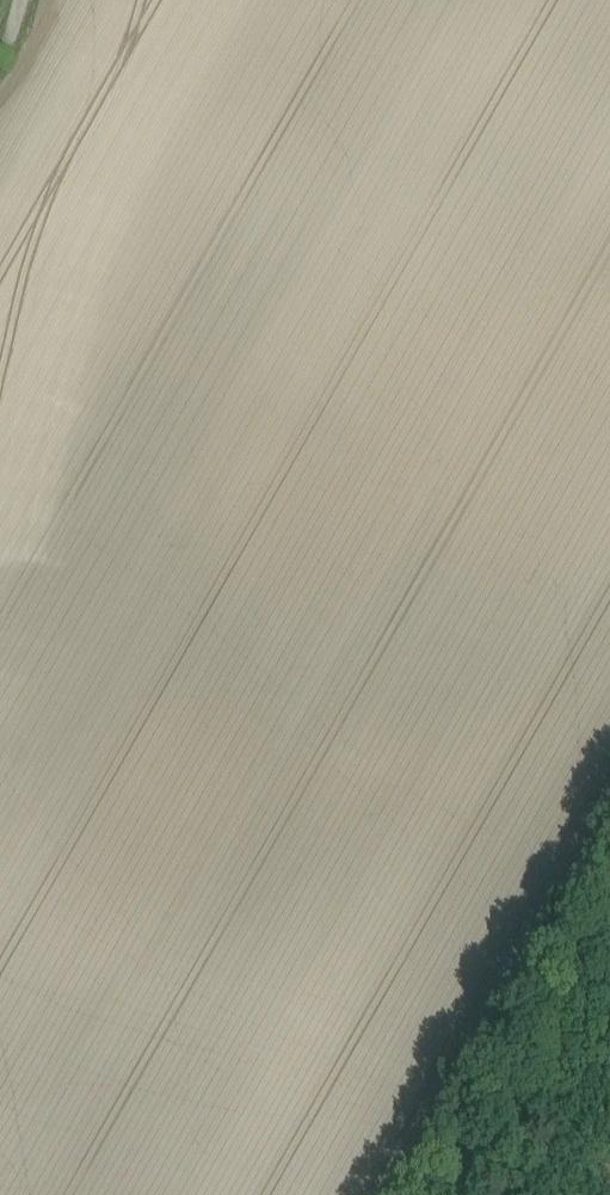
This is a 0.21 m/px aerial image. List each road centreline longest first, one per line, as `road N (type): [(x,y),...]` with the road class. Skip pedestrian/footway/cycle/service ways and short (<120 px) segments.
road 1 (track): [(391,1194),(609,809)]

